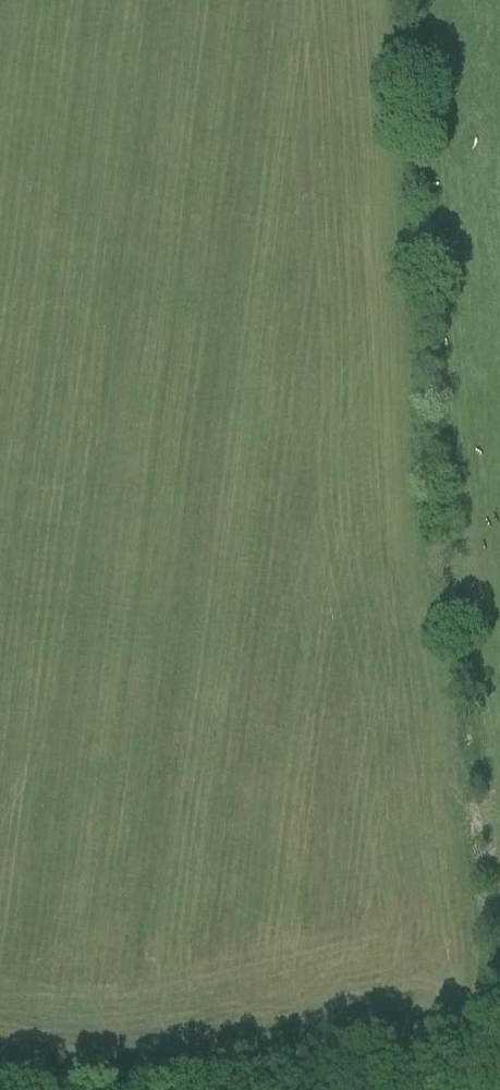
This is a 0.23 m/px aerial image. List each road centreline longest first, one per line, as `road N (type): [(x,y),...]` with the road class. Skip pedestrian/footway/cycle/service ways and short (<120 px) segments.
road 1 (track): [(331,1089),(499,1054)]

